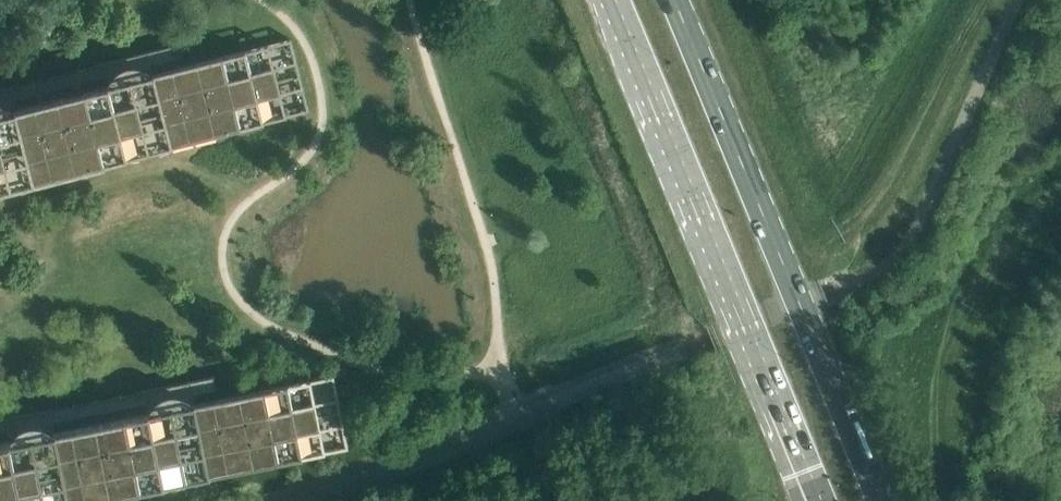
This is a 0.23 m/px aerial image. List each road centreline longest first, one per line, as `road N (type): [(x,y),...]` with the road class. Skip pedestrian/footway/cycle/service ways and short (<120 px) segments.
road 1 (primary): [(612,0),(821,500)]
road 2 (primary): [(881,500),(675,0)]
road 3 (residential): [(306,500),(519,418)]

